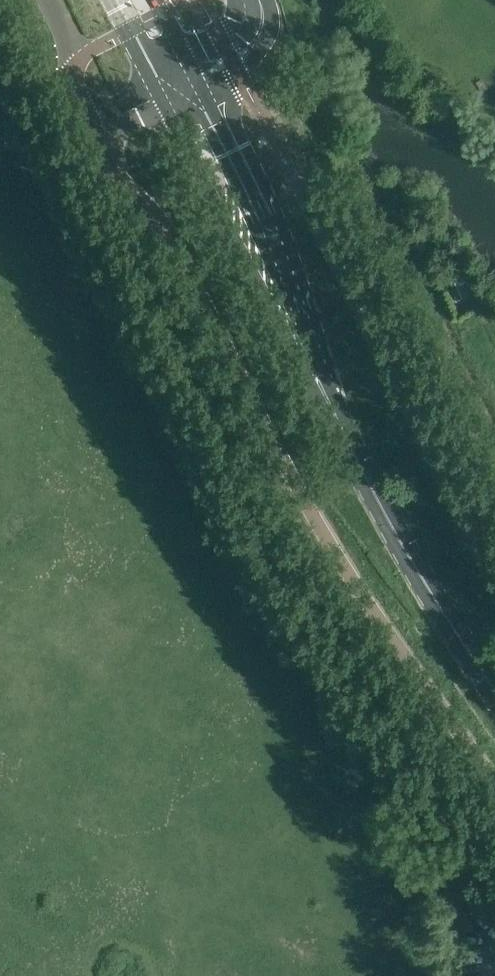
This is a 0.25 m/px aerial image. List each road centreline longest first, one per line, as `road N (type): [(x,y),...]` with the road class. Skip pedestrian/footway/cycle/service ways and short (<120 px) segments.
road 1 (residential): [(494,791),(340,572),(221,343),(94,129)]
road 2 (secondary): [(244,227),(411,562),(494,689)]
road 3 (secondary): [(160,93),(211,191),(244,227)]
road 4 (secondary): [(244,227),(247,179),(204,92)]
road 5 (unclassified): [(94,129),(72,90),(80,61),(49,0)]

